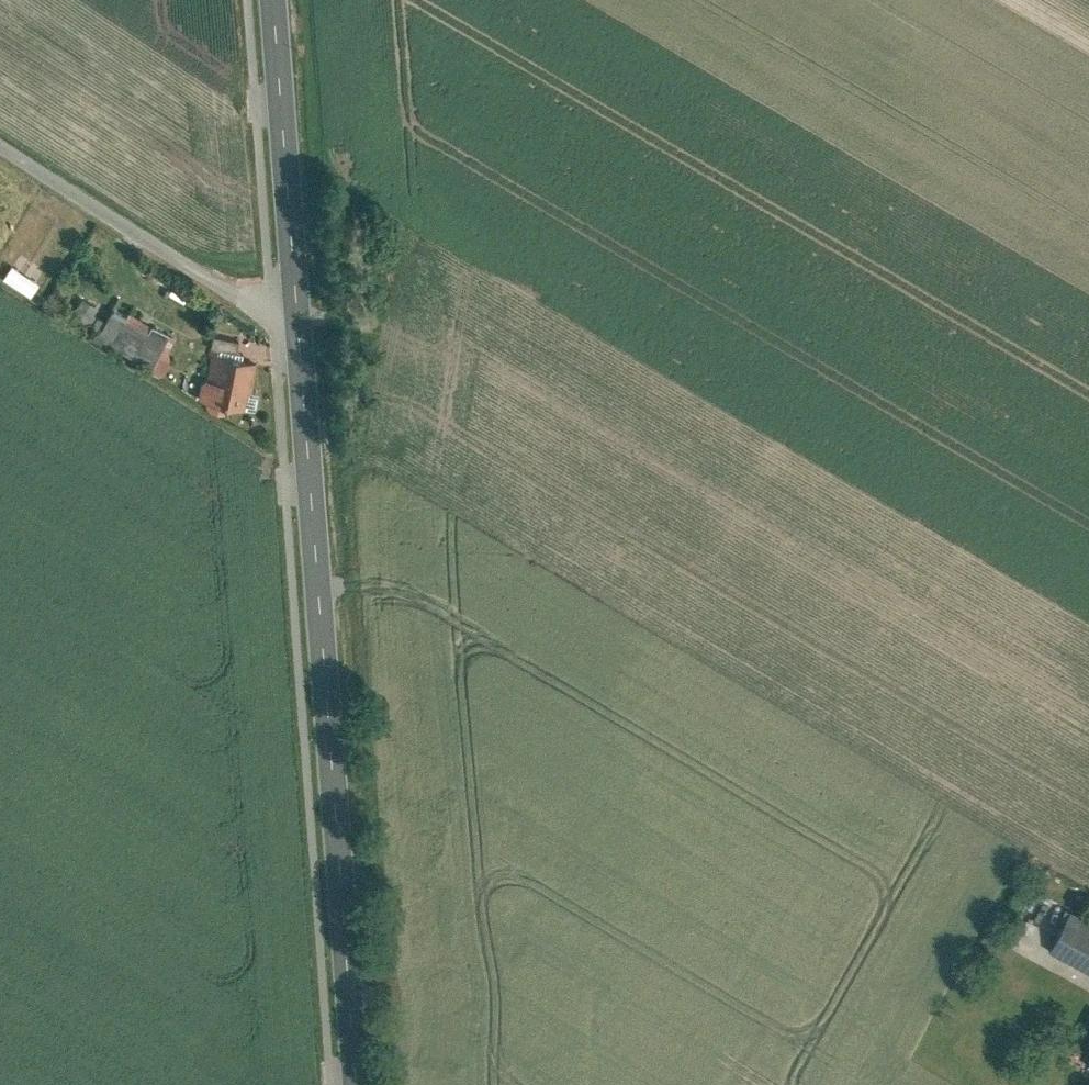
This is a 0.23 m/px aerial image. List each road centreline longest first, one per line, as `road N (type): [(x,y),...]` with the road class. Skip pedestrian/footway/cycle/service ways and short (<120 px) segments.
road 1 (tertiary): [(273,0),(357,1084)]

